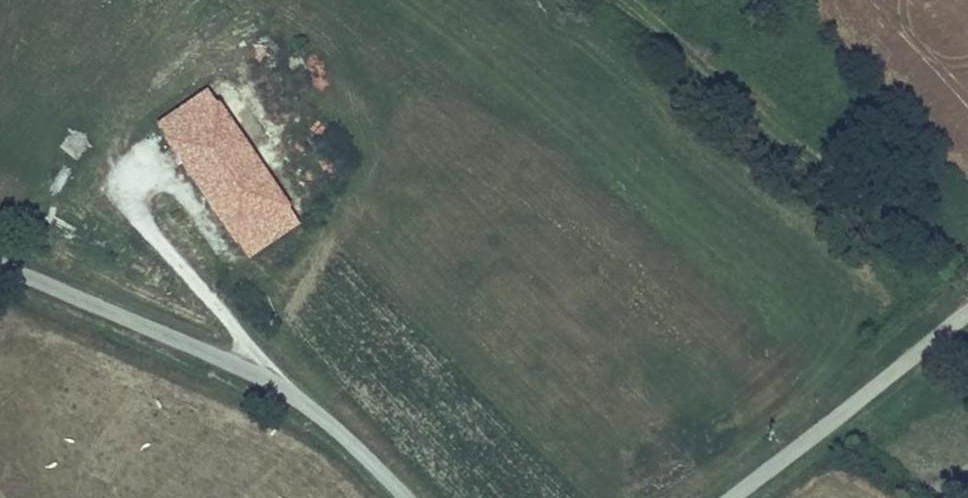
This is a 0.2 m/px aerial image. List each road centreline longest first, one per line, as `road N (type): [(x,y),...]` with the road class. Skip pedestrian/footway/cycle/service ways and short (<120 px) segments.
road 1 (unclassified): [(0,265),(268,382),(327,423),(402,497)]
road 2 (unclassified): [(730,497),(967,311)]

